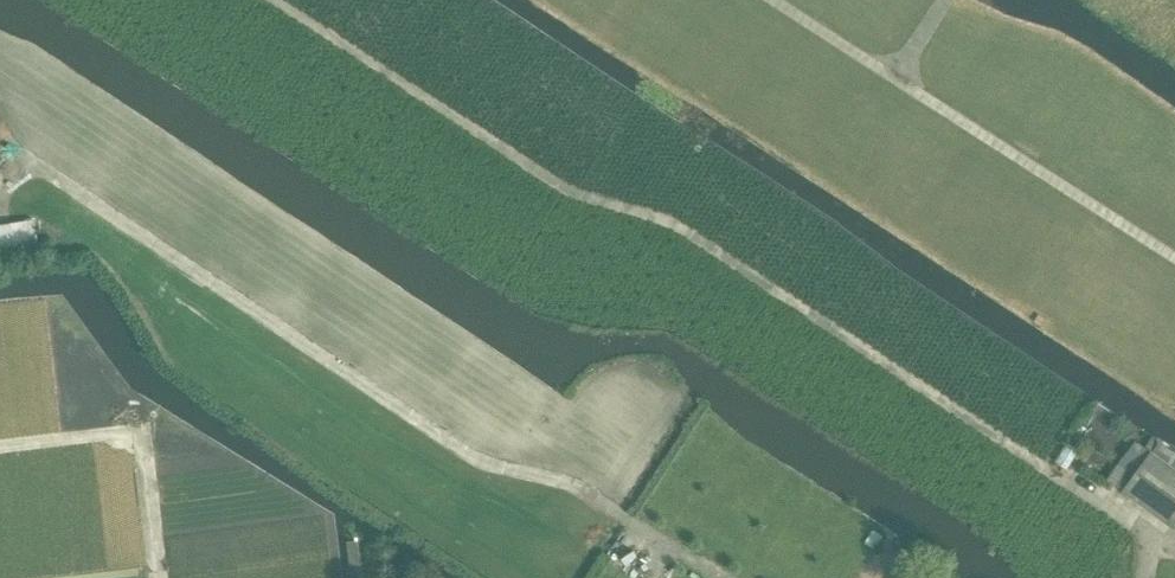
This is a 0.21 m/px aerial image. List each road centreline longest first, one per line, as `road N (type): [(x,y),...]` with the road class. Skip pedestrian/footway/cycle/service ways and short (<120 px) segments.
road 1 (track): [(1149,533),(672,225),(564,191),(273,0)]
road 2 (track): [(723,577),(574,485),(472,459),(4,145)]
road 3 (track): [(1174,258),(770,0)]
road 4 (track): [(156,577),(140,453),(120,432),(0,446)]

